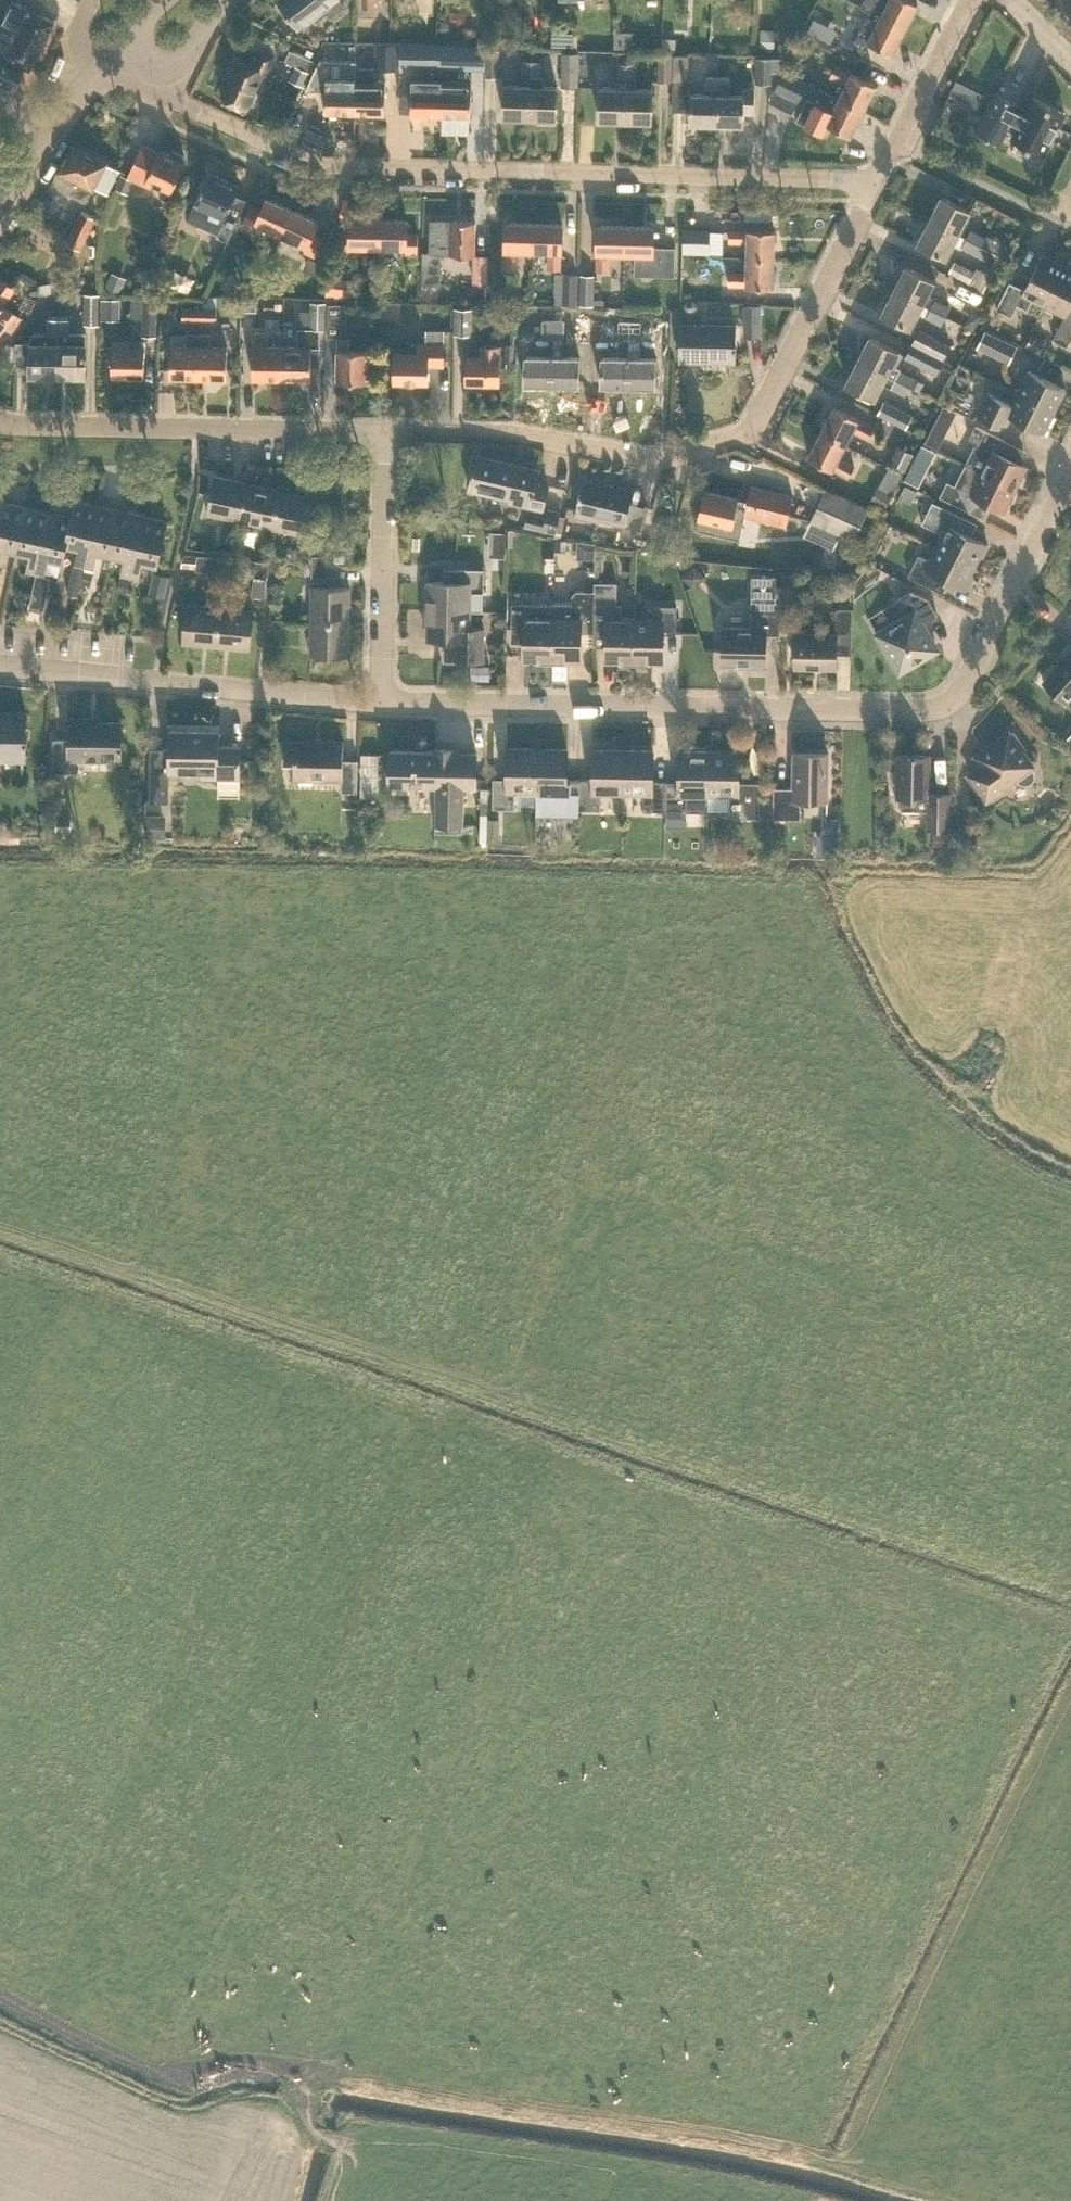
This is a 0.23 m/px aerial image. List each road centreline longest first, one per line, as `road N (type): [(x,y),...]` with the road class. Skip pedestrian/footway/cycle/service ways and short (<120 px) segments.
road 1 (residential): [(1068,479),(971,677),(934,708),(383,703)]
road 2 (residential): [(875,184),(336,164),(160,92)]
road 3 (residential): [(386,432),(529,435),(666,457),(744,433),(875,184)]
road 4 (residential): [(0,420),(386,432)]
road 5 (residential): [(383,703),(0,666)]
road 6 (residential): [(383,703),(386,432)]
road 7 (residential): [(875,184),(968,0)]
road 8 (secondary): [(0,200),(101,64)]

